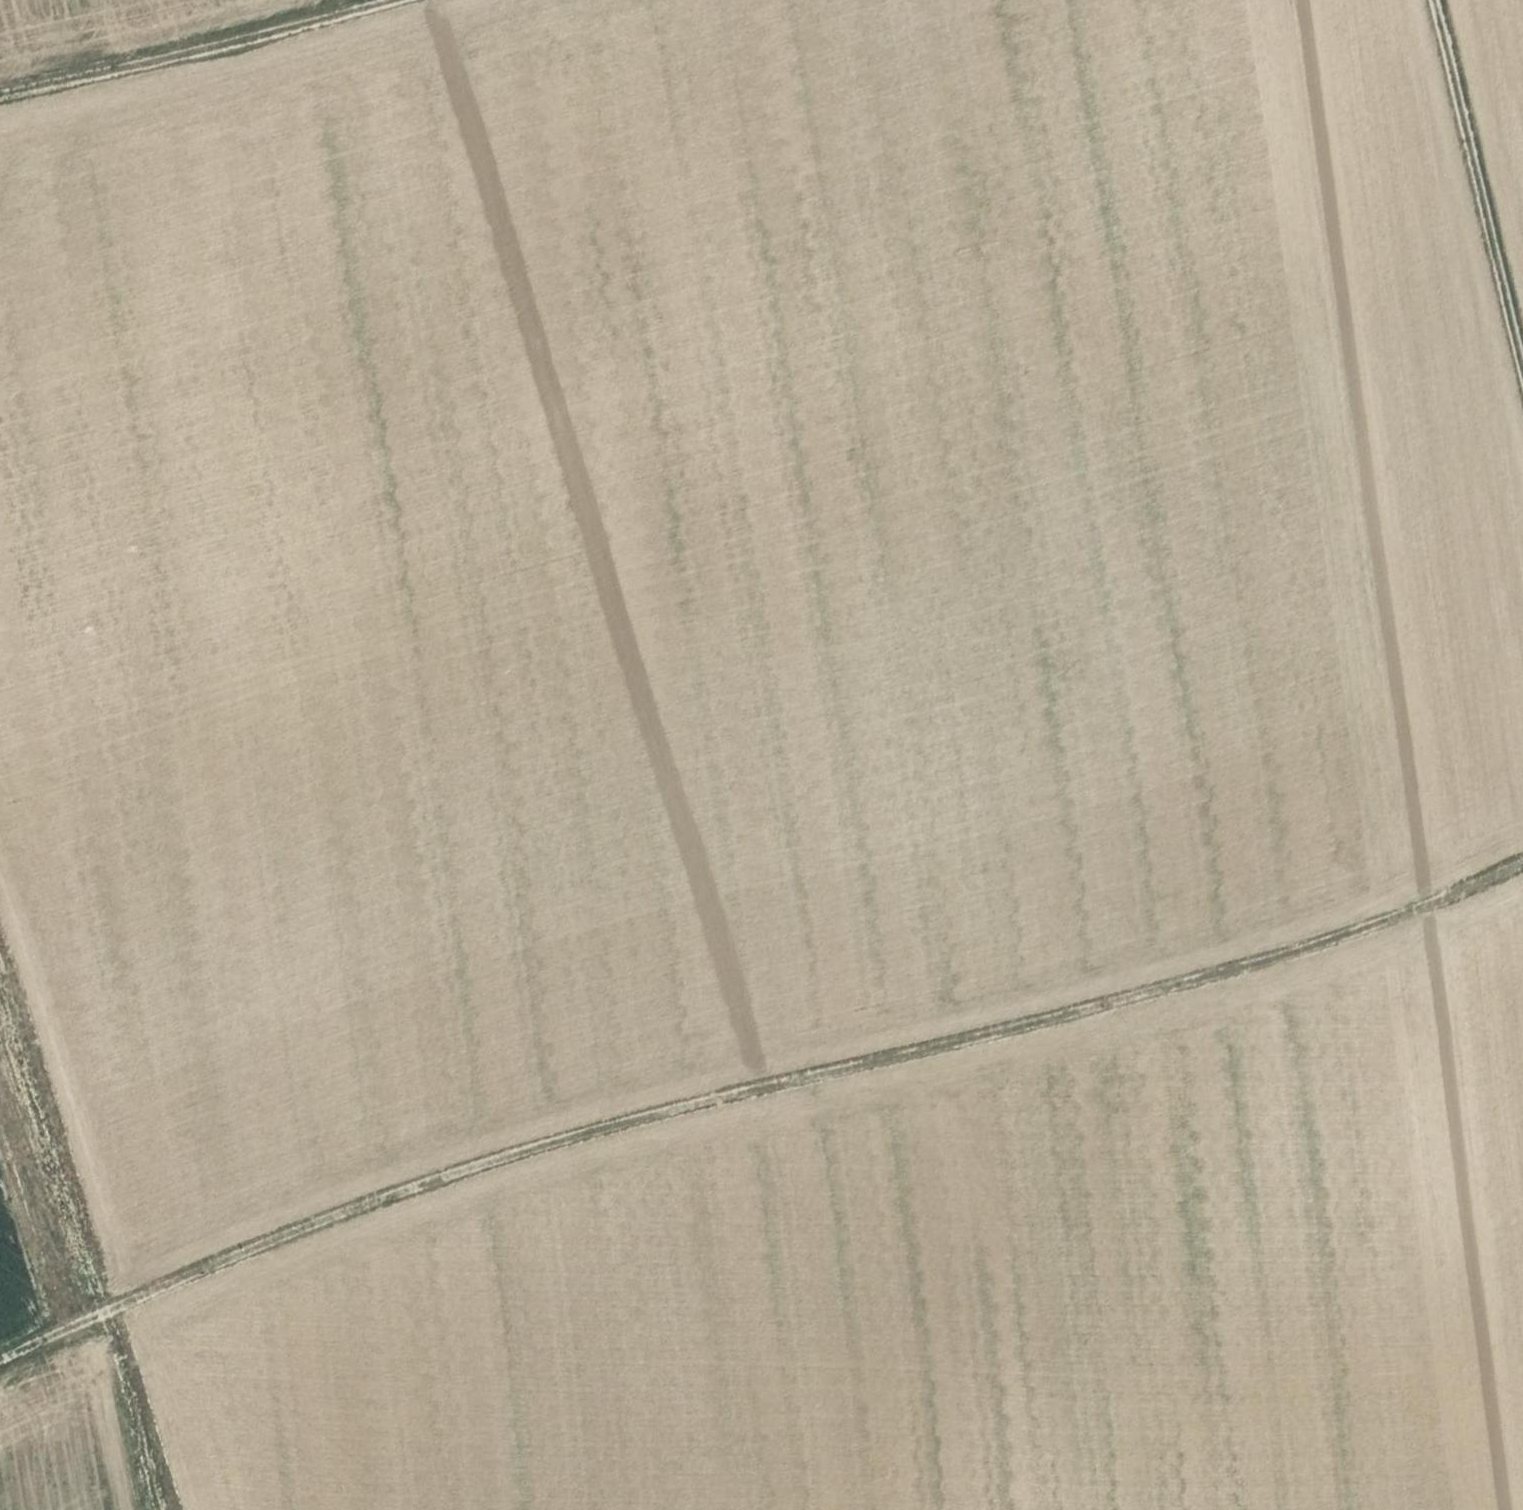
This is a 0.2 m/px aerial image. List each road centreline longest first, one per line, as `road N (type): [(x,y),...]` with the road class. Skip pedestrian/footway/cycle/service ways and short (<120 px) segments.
road 1 (track): [(1522,855),(1211,986),(530,1136),(158,1268),(0,1353)]
road 2 (track): [(0,96),(383,0)]
road 3 (track): [(1433,0),(1522,373)]

